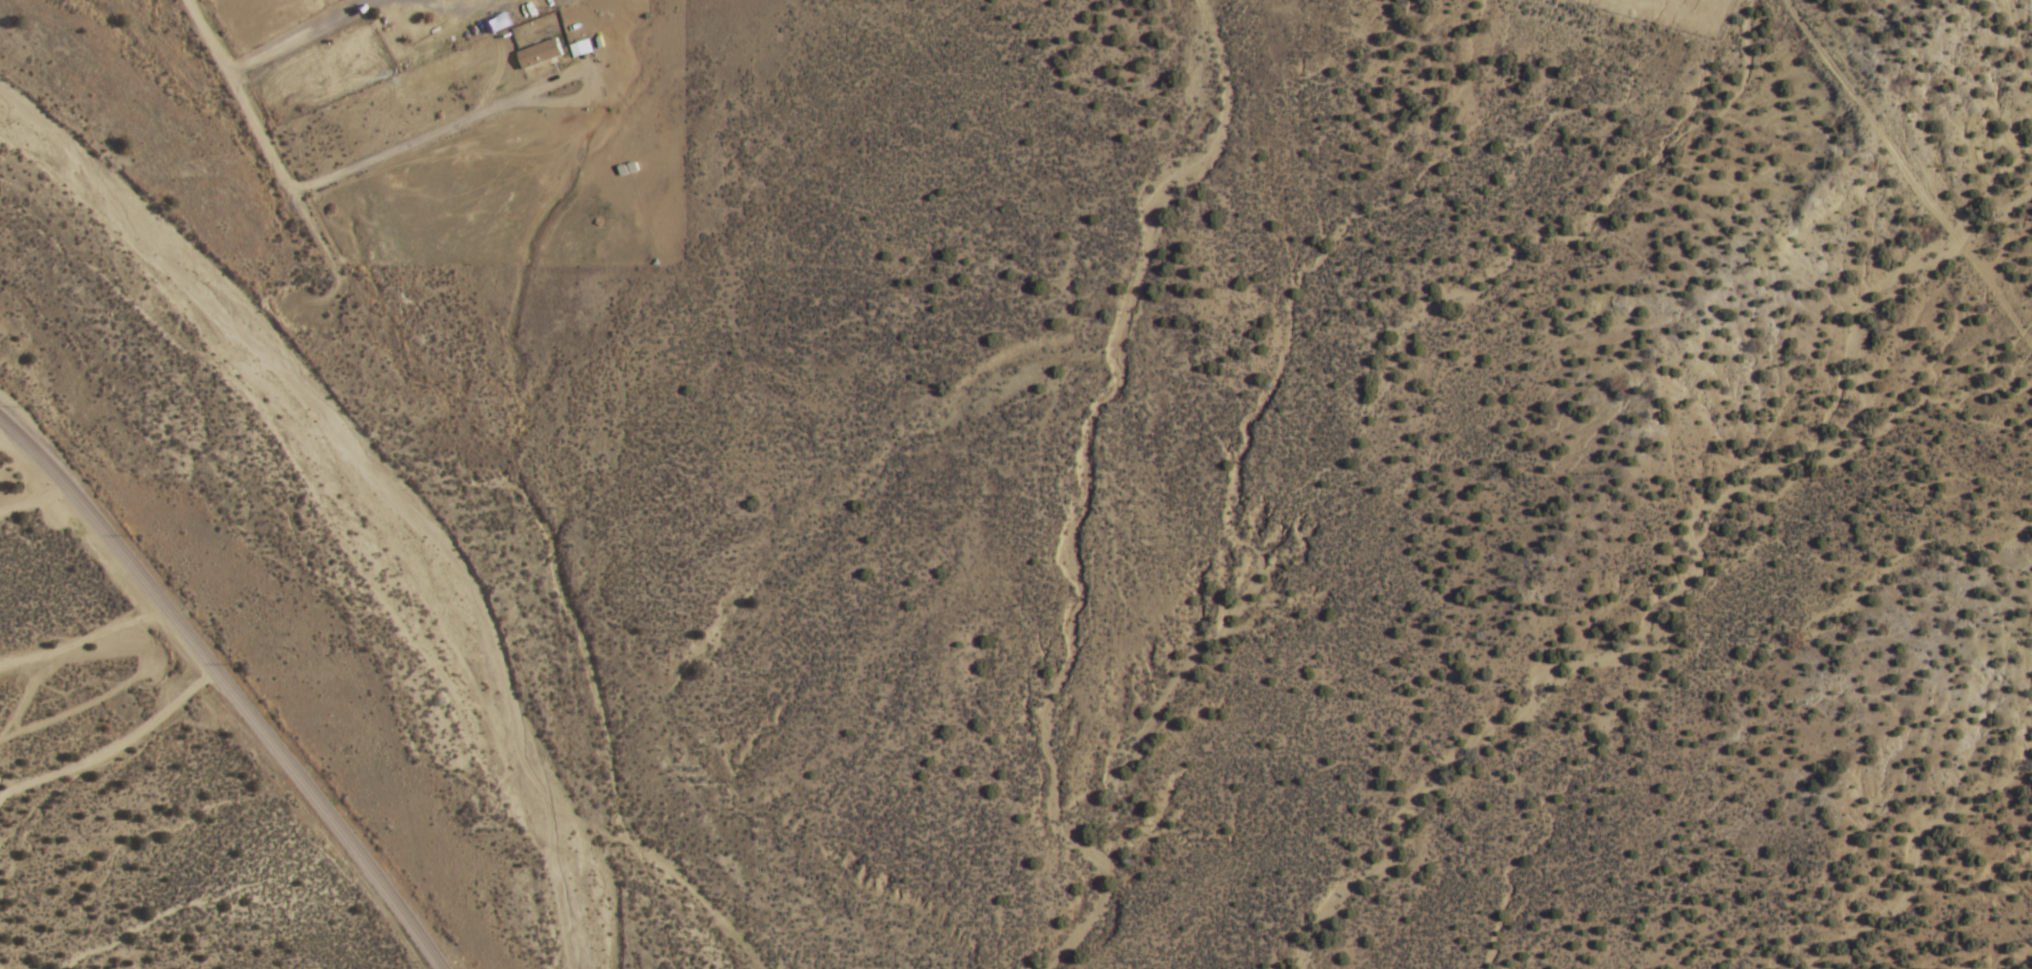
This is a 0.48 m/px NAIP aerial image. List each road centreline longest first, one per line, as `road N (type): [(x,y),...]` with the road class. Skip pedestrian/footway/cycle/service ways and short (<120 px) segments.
road 1 (secondary): [(440,968),(131,566),(0,429)]
road 2 (track): [(2031,348),(1898,178),(1777,0)]

